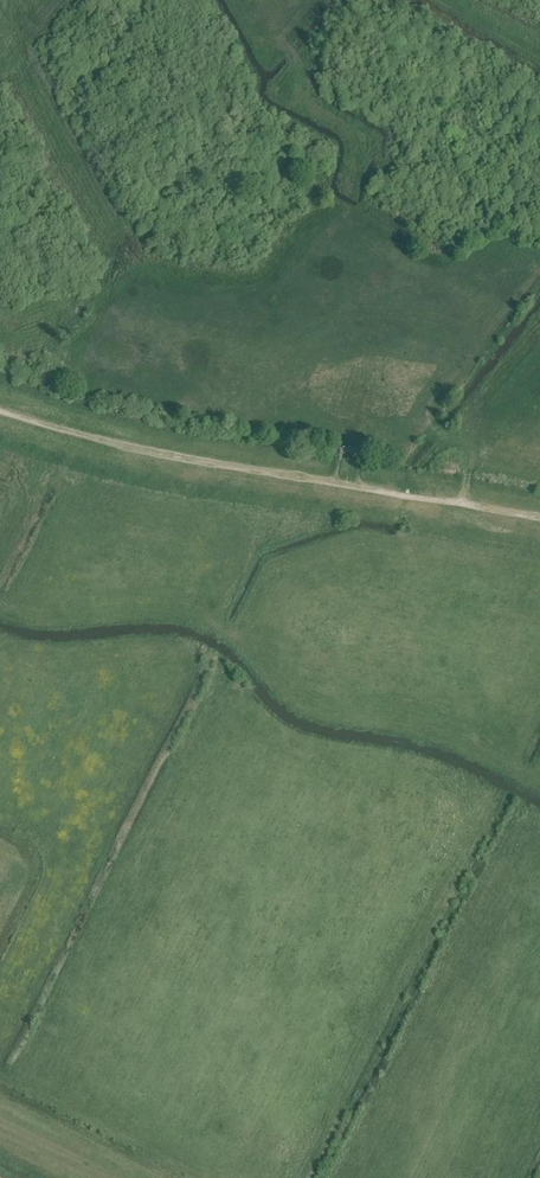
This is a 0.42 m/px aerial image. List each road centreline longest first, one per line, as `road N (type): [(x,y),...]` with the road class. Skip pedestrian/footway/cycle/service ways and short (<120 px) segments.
road 1 (track): [(0,410),(161,454),(539,516)]
road 2 (track): [(0,1119),(120,1177)]

